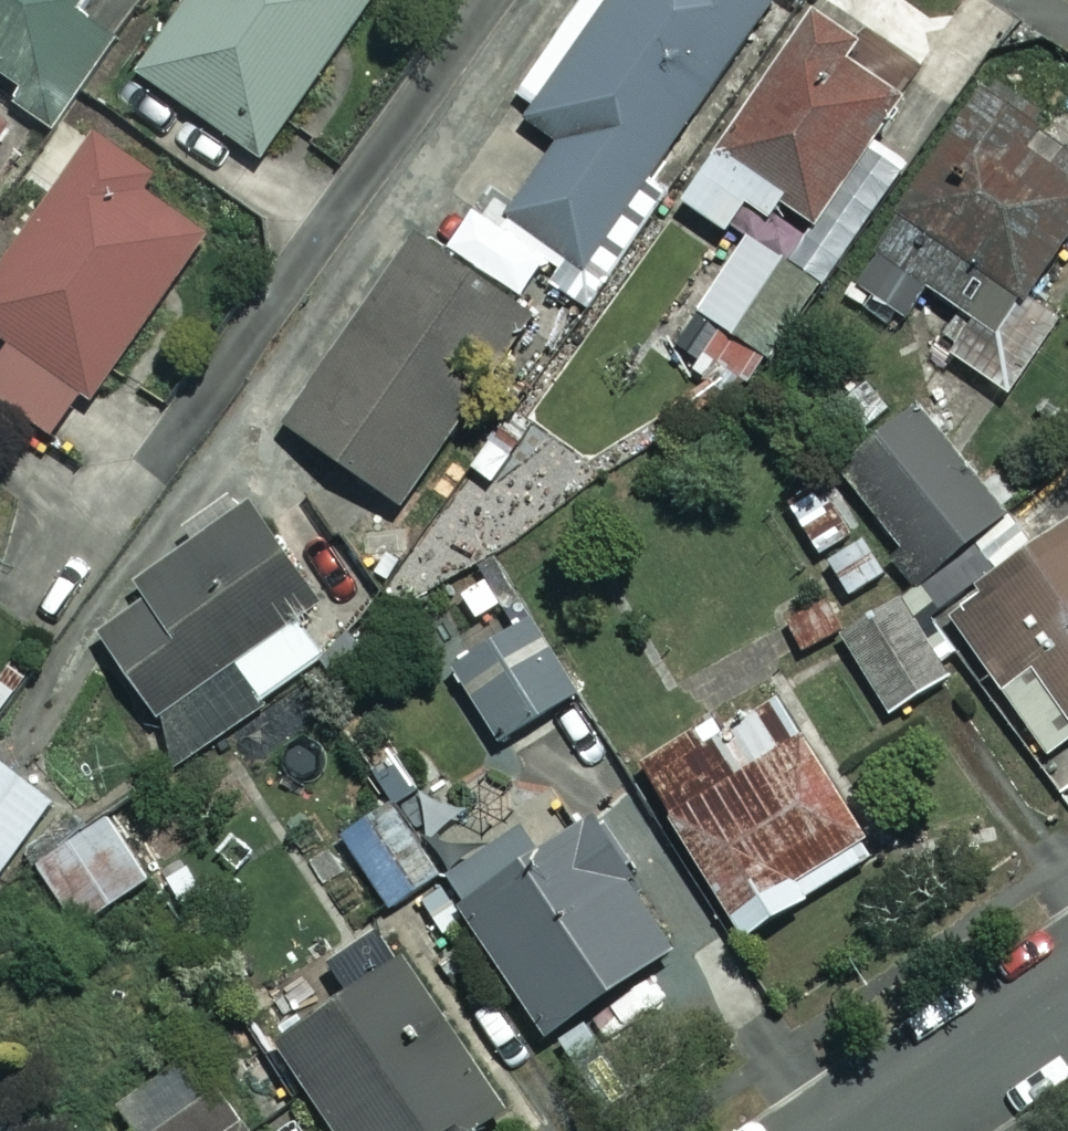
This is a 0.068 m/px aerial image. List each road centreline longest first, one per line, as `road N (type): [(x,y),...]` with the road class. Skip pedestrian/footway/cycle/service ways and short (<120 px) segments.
road 1 (residential): [(1067,995),(867,1130)]

